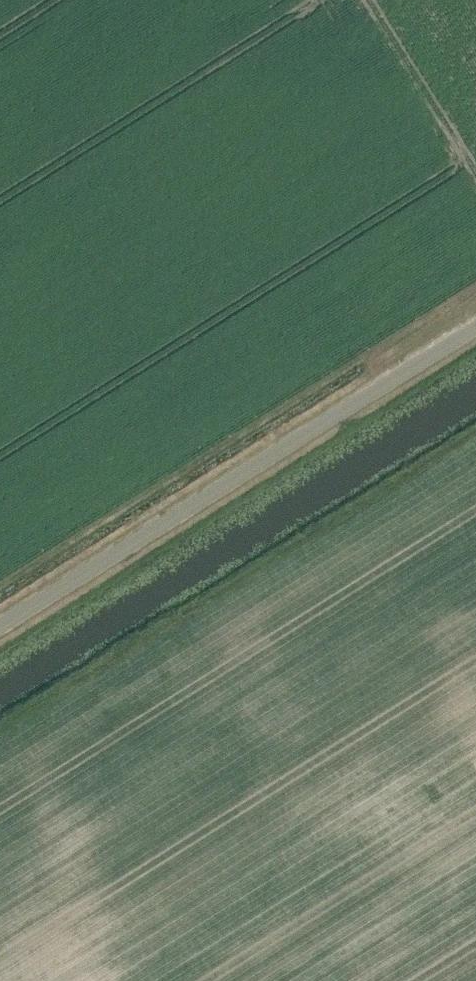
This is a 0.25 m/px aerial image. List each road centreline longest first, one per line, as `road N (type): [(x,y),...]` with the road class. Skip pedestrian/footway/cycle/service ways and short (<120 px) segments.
road 1 (unclassified): [(0,624),(475,325)]

